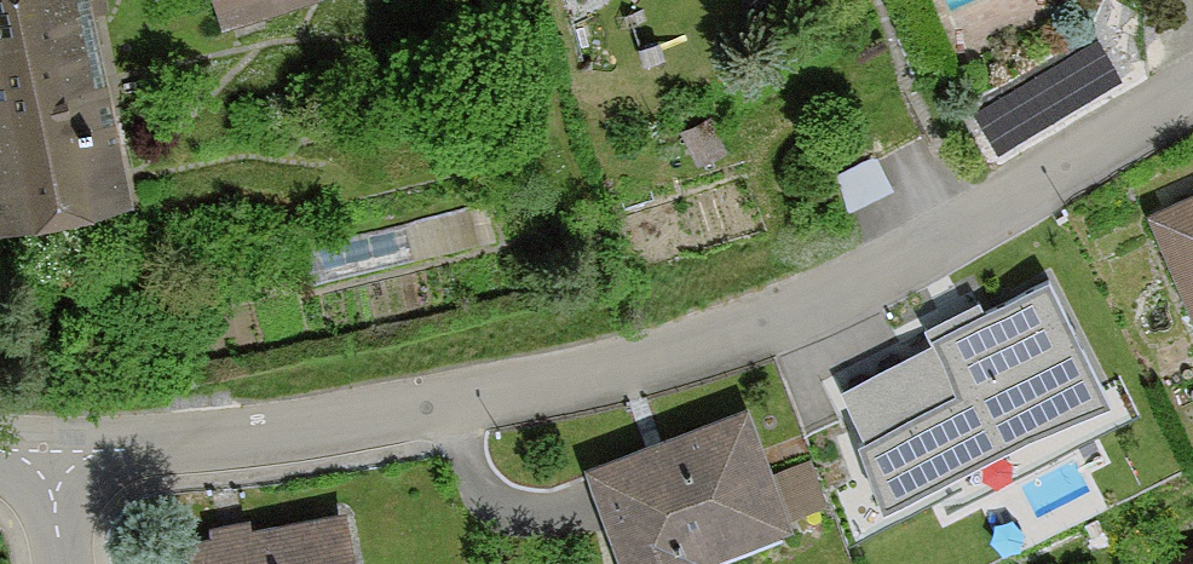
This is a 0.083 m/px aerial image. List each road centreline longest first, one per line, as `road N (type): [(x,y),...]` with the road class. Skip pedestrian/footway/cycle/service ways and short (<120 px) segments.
road 1 (residential): [(33,461),(375,397),(806,285),(941,225),(1192,82)]

